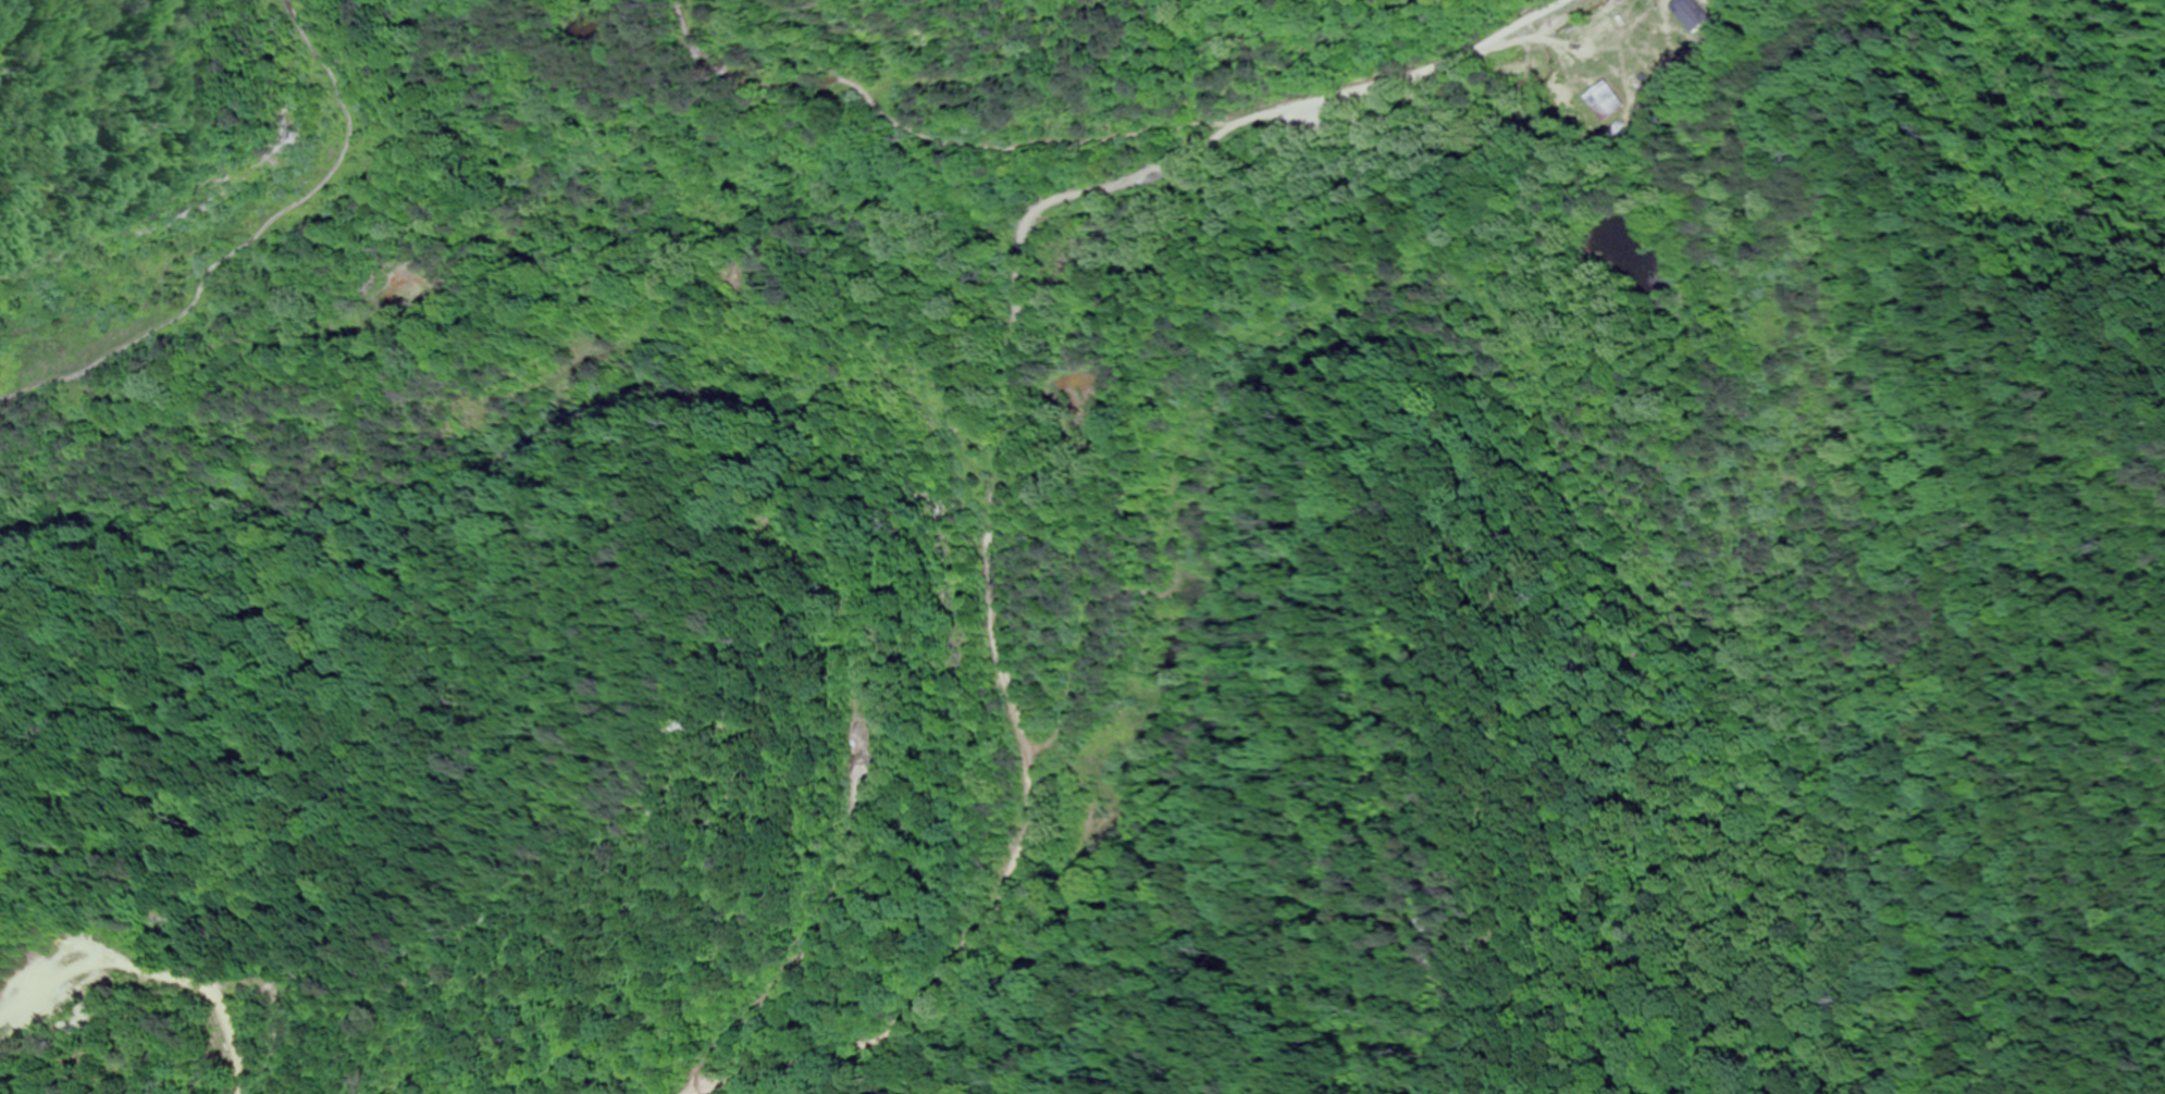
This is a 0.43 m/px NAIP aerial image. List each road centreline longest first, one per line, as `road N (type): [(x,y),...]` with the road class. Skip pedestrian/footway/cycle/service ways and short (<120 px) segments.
road 1 (residential): [(1559,0),(1458,65),(1301,107)]

